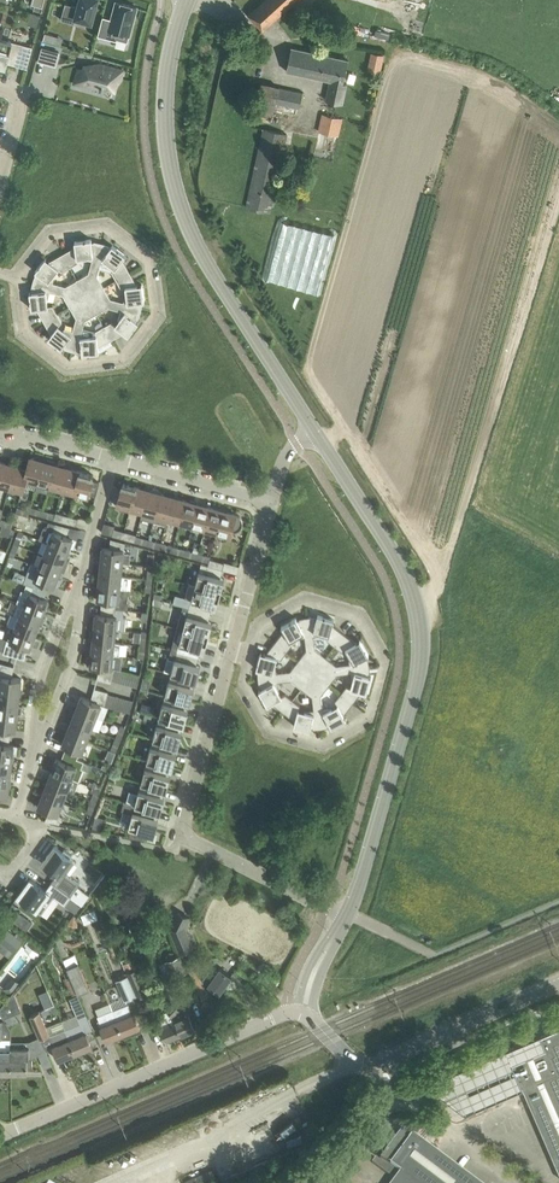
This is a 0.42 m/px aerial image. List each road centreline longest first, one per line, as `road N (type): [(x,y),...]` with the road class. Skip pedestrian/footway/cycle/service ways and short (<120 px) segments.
road 1 (tertiary): [(348,914),(413,698),(420,625),(405,574),(316,430)]
road 2 (tertiary): [(316,430),(200,251),(179,201),(167,86),(187,0)]
road 3 (residential): [(251,656),(258,630),(307,604),(359,617),(385,662),(369,720),(323,747),(271,732),(244,683)]
road 4 (residential): [(16,278),(24,335),(68,367),(124,361),(157,318),(149,261),(108,227),(51,234)]
road 5 (residential): [(348,914),(178,837),(232,650)]
road 6 (residential): [(0,1136),(283,1015)]
road 7 (tertiary): [(381,1063),(558,981)]
road 8 (residential): [(79,587),(44,669),(35,743)]
road 9 (residential): [(35,743),(66,673),(79,587)]
road 10 (residential): [(271,501),(114,458)]
road 11 (residential): [(232,650),(271,501)]
road 12 (residential): [(79,587),(114,458)]
road 13 (tertiary): [(305,1182),(371,1121),(389,1092)]

